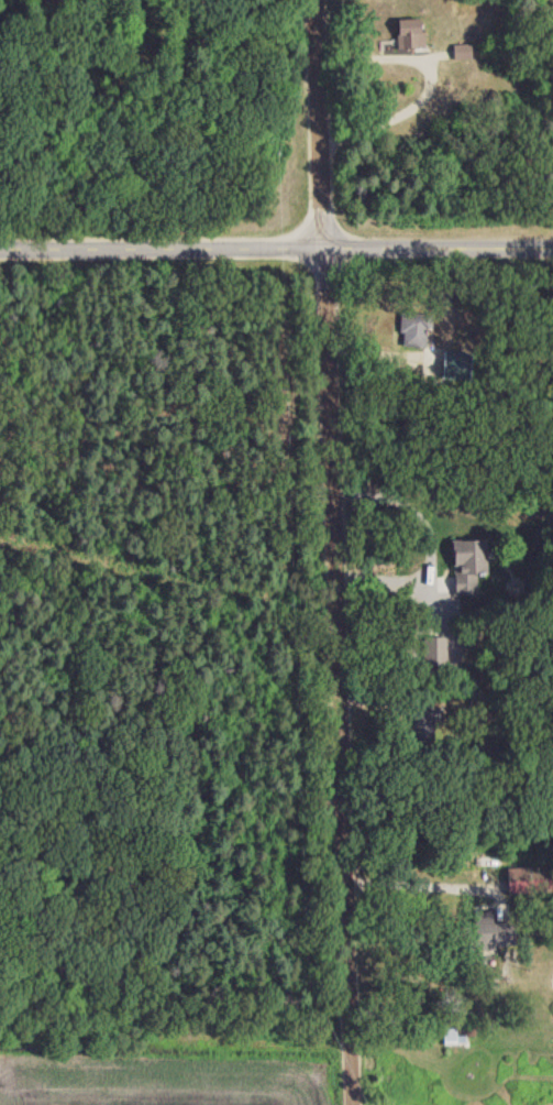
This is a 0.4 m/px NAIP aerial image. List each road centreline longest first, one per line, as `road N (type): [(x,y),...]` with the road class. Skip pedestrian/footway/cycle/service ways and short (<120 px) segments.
road 1 (residential): [(352,1104),(315,0)]
road 2 (residential): [(552,252),(0,252)]

